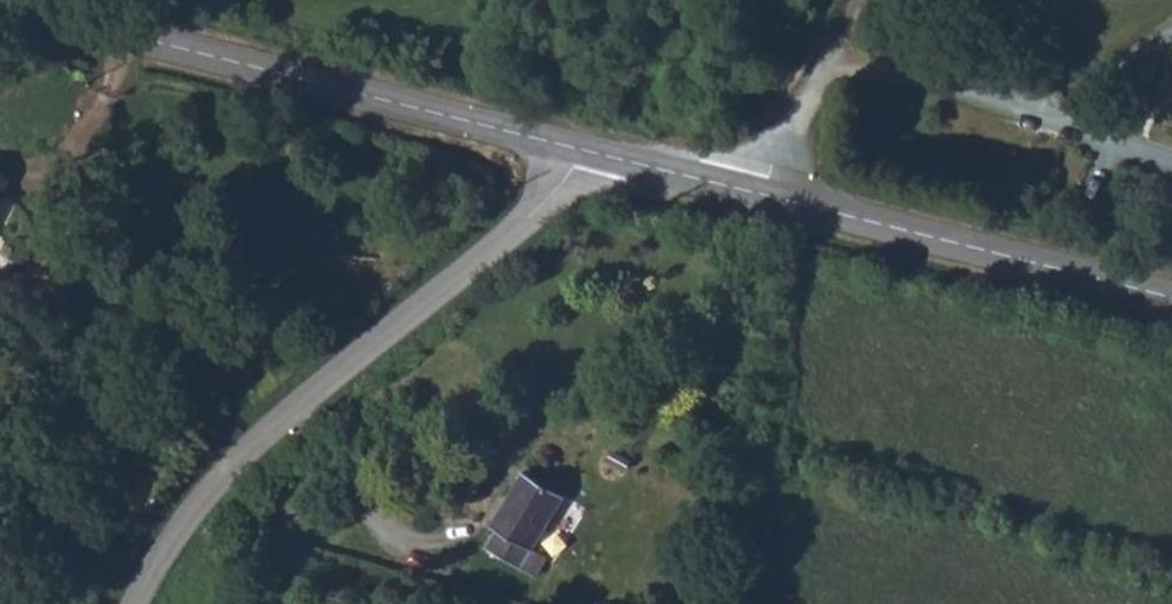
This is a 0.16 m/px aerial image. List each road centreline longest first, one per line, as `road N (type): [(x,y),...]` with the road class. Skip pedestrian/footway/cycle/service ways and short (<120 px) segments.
road 1 (unclassified): [(138,603),(174,539),(225,474),(585,150)]
road 2 (secondary): [(585,150),(1171,299)]
road 3 (secondary): [(13,0),(585,150)]
road 4 (track): [(847,0),(751,192)]

